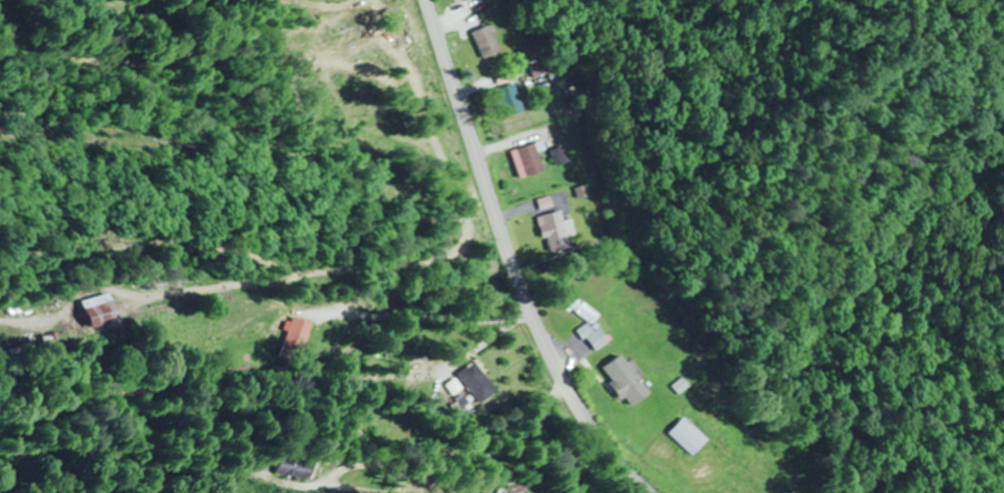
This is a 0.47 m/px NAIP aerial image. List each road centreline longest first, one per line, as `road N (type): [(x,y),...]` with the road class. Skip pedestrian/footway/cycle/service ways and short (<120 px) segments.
road 1 (secondary): [(649,492),(577,406),(530,315),(426,0)]

